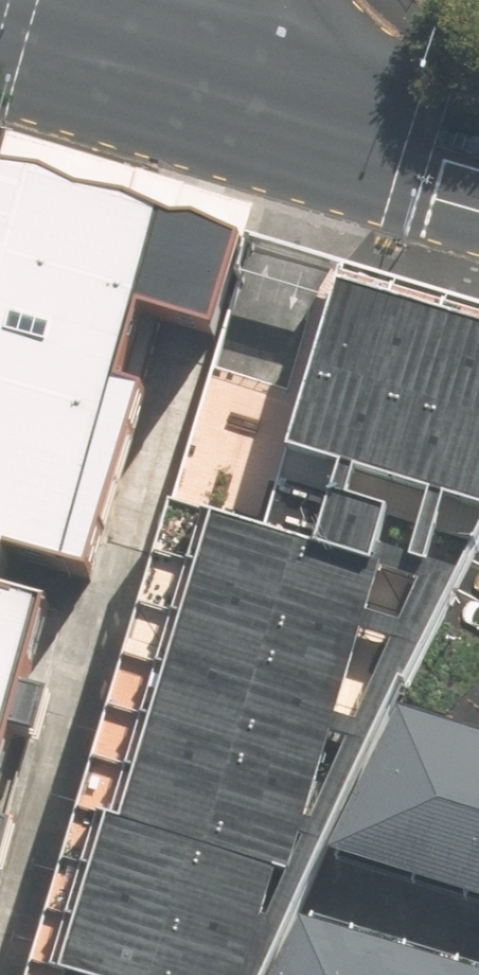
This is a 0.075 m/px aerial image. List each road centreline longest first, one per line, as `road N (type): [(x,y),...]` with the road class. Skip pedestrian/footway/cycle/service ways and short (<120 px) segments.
road 1 (primary): [(478,172),(164,78)]
road 2 (primary): [(164,78),(0,30)]

